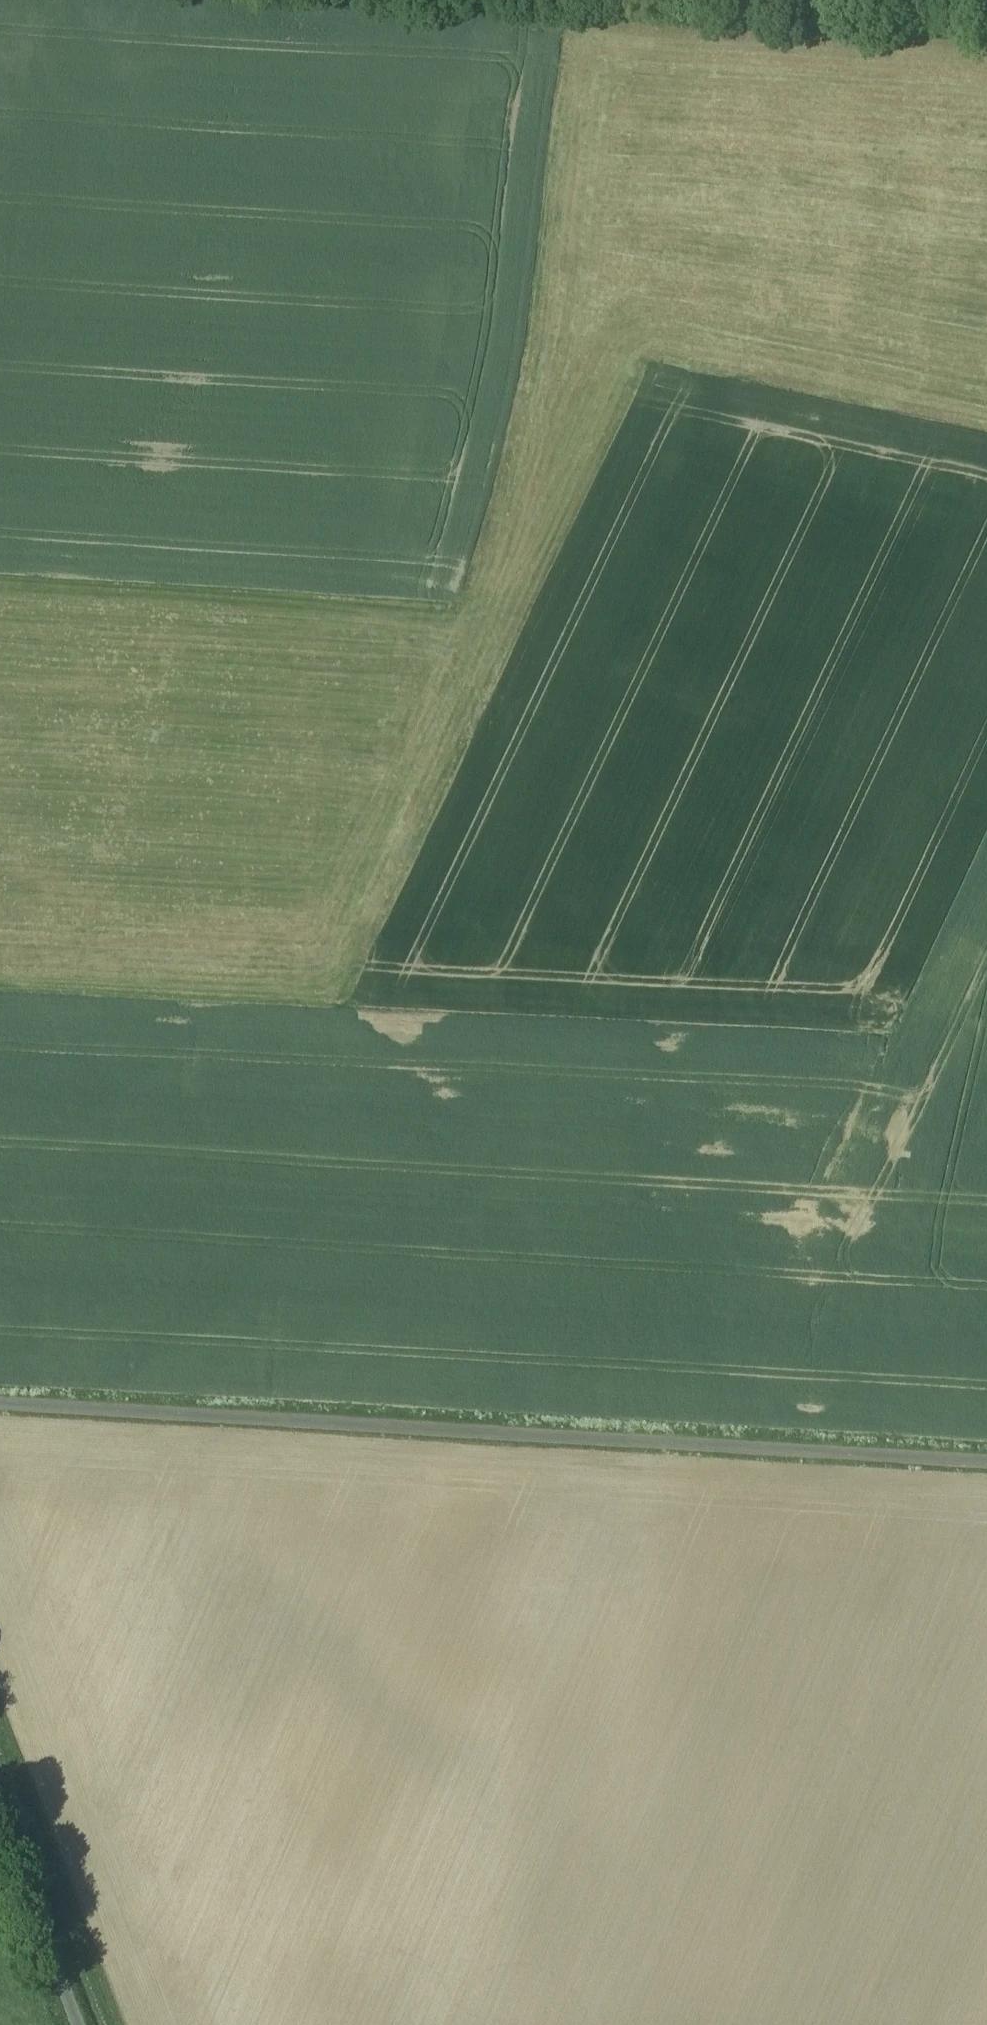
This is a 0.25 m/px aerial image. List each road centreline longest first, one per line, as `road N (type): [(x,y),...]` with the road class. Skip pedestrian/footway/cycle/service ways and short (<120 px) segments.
road 1 (unclassified): [(0,1411),(640,1439),(986,1466)]
road 2 (unclassified): [(0,1895),(49,2024)]

